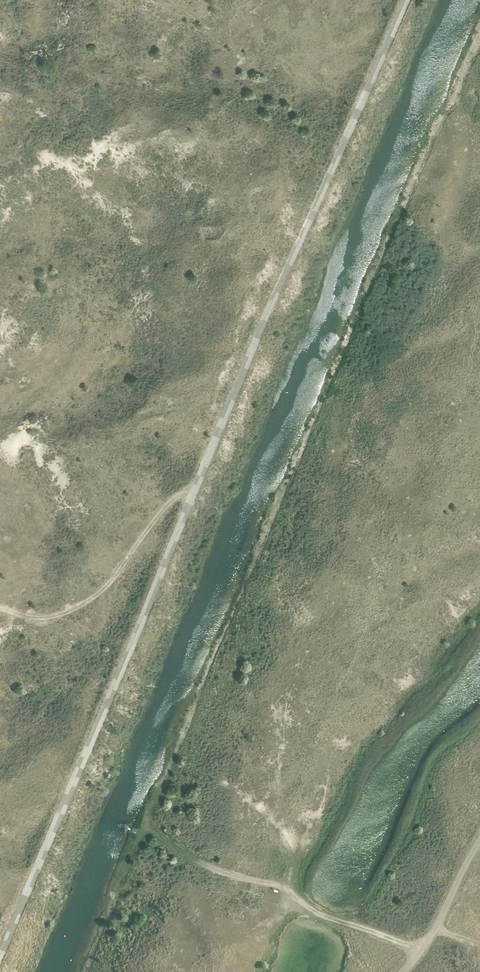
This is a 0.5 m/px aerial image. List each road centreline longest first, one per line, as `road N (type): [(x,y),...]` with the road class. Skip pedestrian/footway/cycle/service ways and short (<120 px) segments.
road 1 (track): [(0,952),(407,0)]
road 2 (track): [(196,485),(164,509),(102,592),(37,620),(0,609)]

